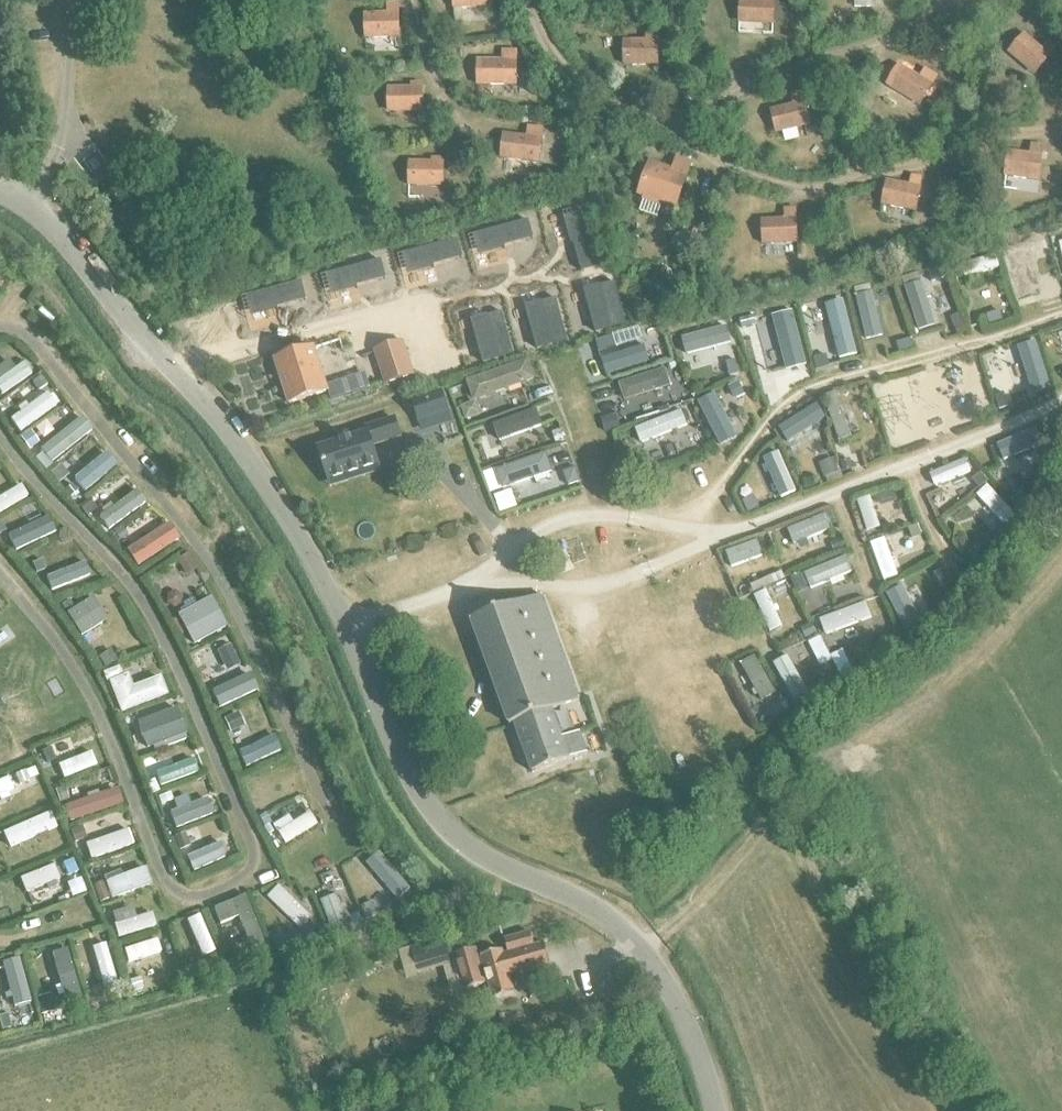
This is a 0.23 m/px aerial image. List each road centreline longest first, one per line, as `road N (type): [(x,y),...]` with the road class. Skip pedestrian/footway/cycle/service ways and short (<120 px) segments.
road 1 (unclassified): [(717,1110),(695,1031),(644,941),(482,858),(437,820),(386,731),(312,563),(242,452),(61,239),(0,193)]
road 2 (track): [(1061,566),(1020,619),(842,764),(649,949)]

